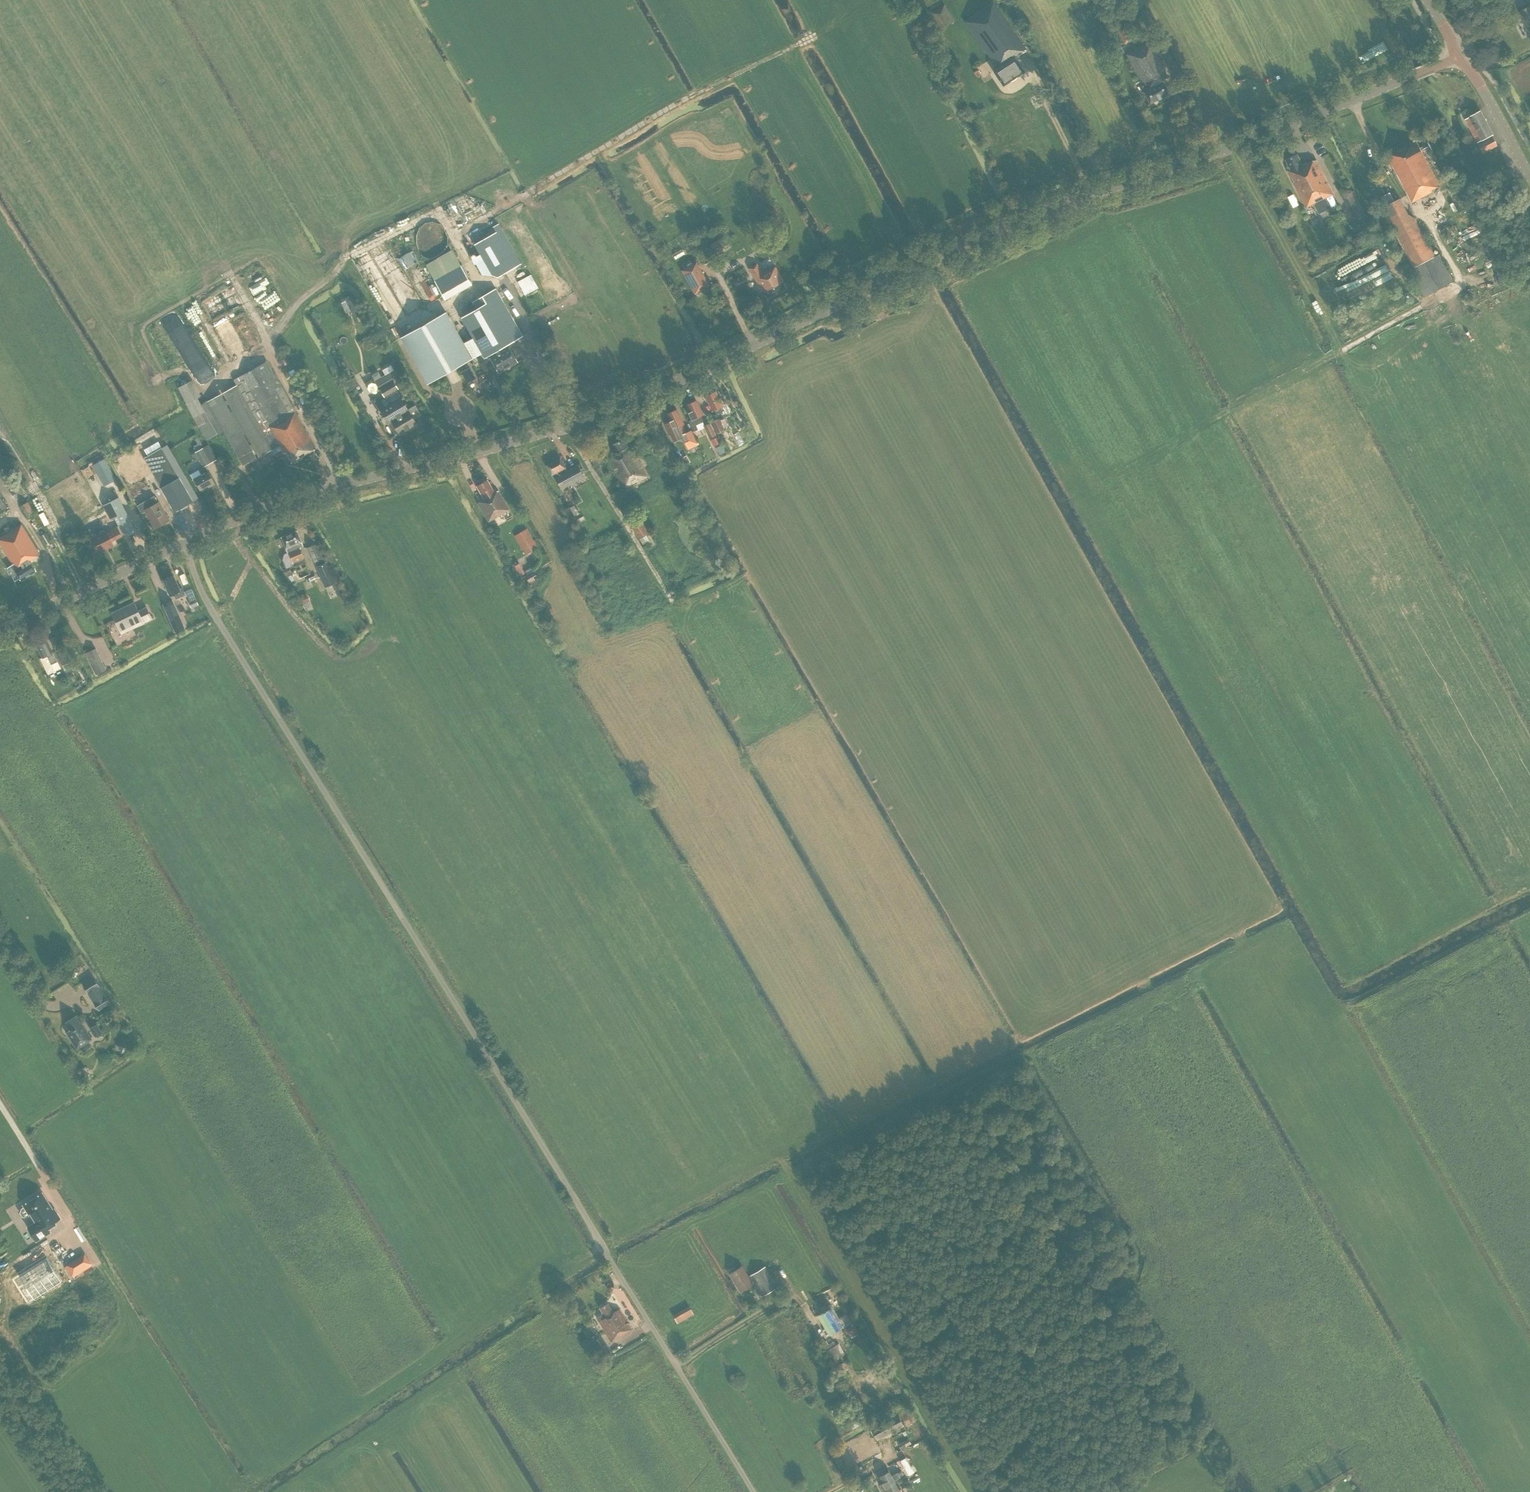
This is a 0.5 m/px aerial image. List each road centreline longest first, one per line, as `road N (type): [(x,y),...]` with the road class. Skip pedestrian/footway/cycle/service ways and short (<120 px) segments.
road 1 (tertiary): [(184,544),(312,494),(596,414),(1007,226),(1434,67)]
road 2 (unclassified): [(754,1491),(204,598),(184,544)]
road 3 (tertiary): [(0,631),(184,544)]
road 4 (track): [(673,1361),(787,1296),(803,1304)]
road 5 (tertiary): [(1529,175),(1458,57)]

